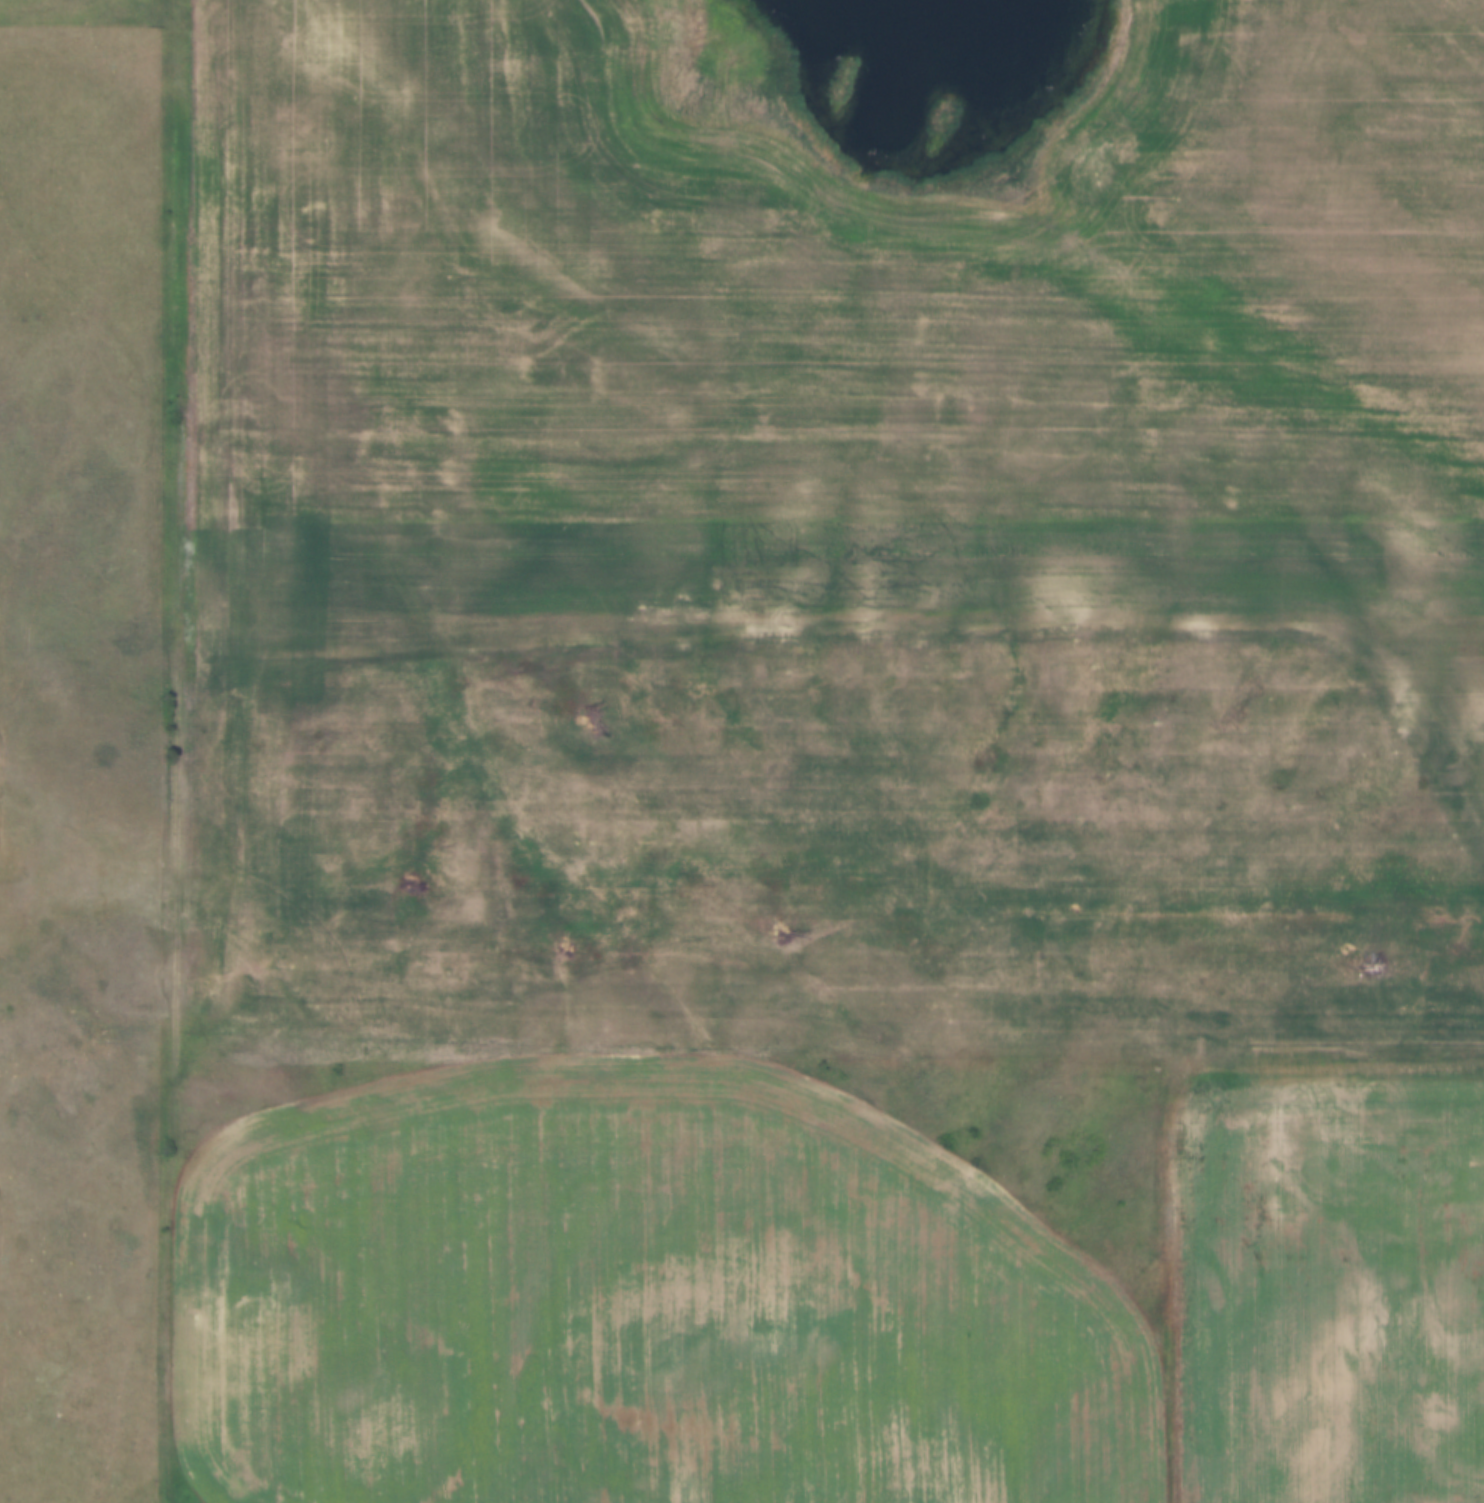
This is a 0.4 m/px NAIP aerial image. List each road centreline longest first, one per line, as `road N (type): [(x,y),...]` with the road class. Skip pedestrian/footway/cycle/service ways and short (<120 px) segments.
road 1 (track): [(157,1502),(174,973),(180,0)]
road 2 (track): [(1483,1042),(168,1025)]

